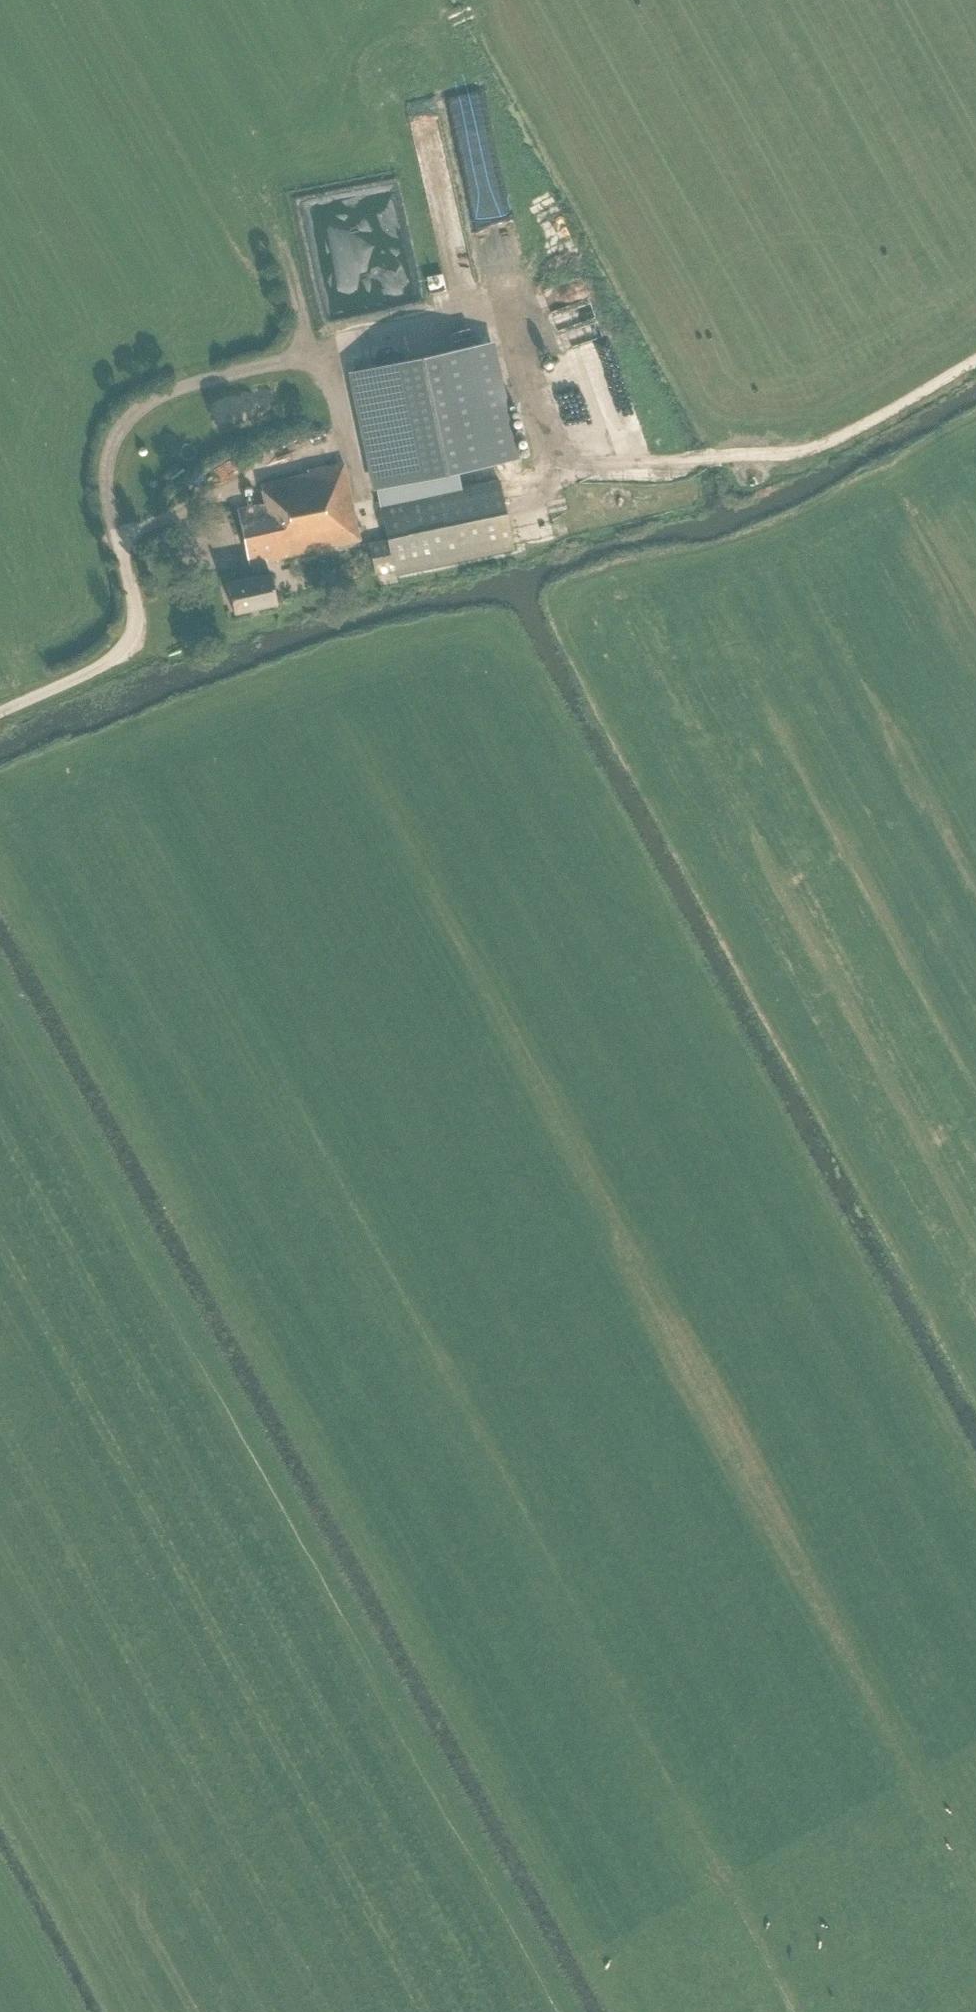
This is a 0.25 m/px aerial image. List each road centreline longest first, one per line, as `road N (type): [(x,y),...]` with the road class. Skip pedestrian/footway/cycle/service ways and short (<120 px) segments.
road 1 (track): [(547,478),(818,454),(975,357)]
road 2 (unclassified): [(0,722),(115,668),(140,644),(120,547)]

